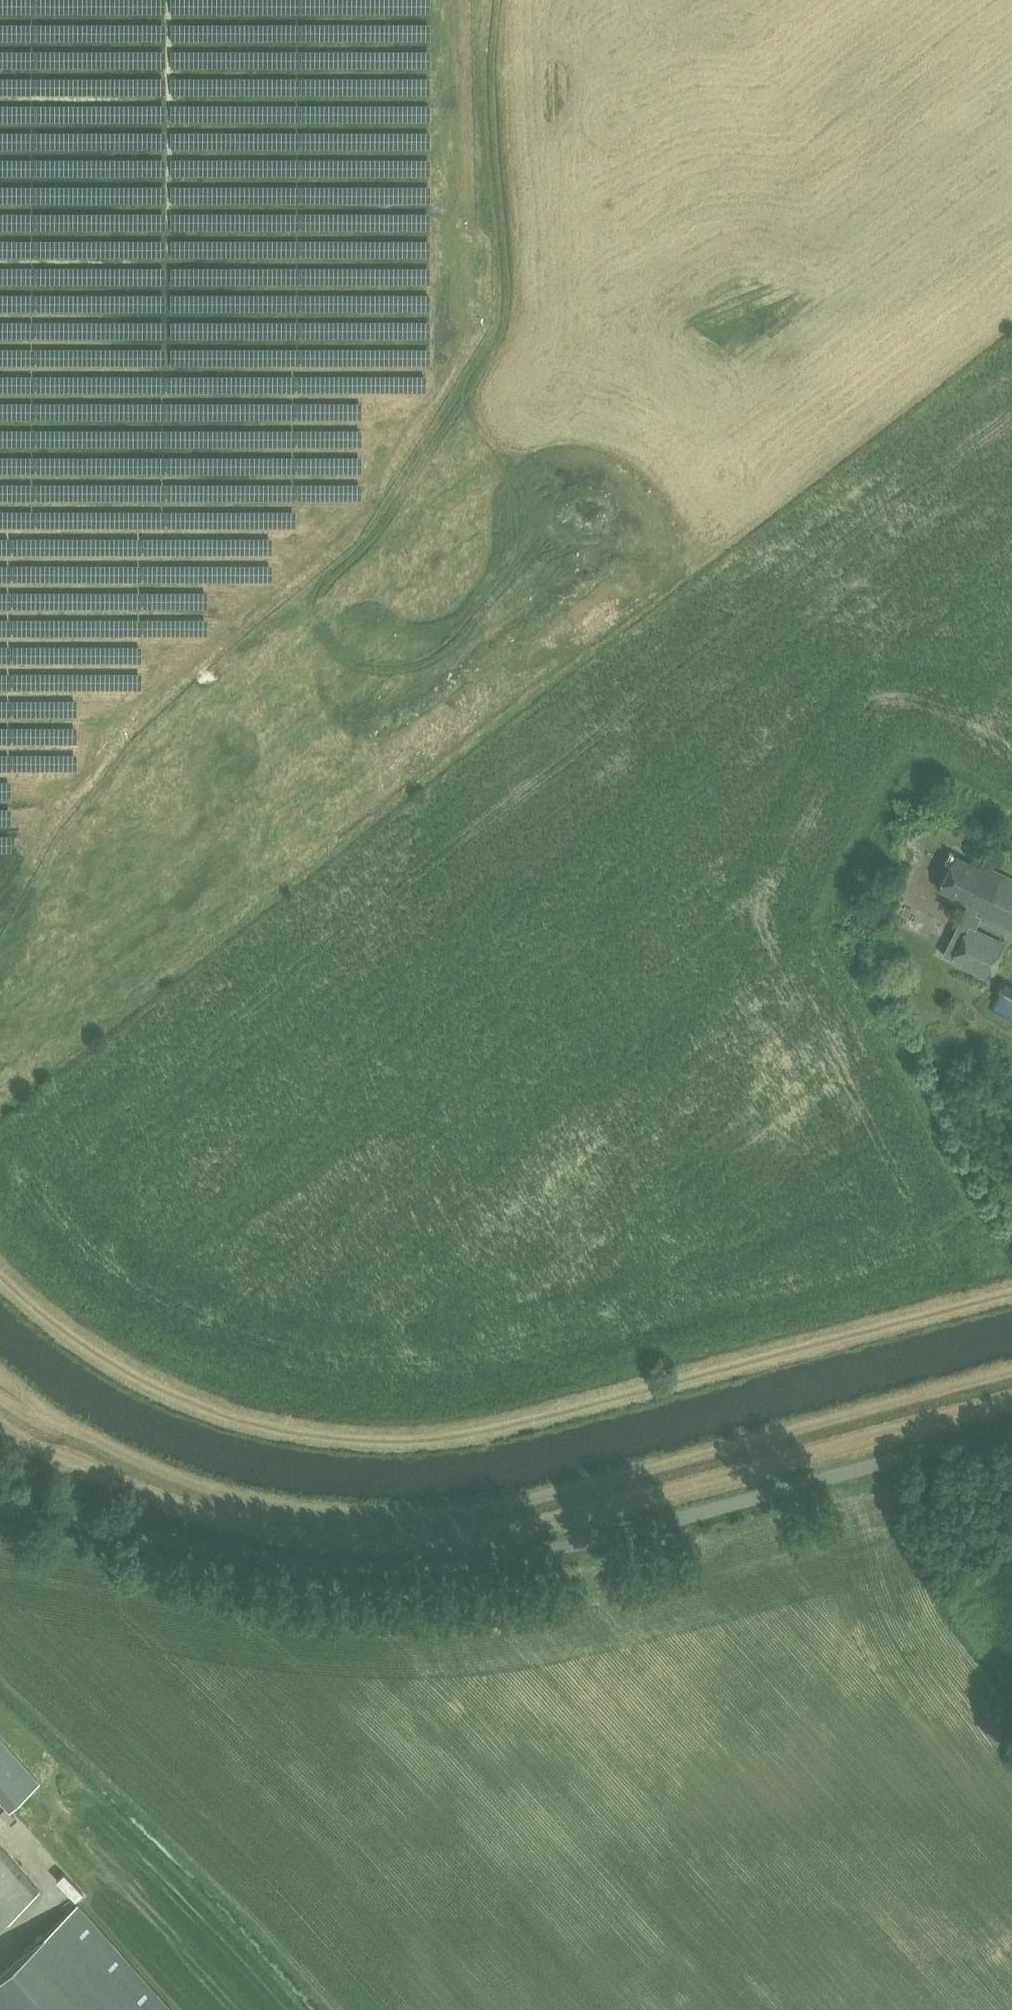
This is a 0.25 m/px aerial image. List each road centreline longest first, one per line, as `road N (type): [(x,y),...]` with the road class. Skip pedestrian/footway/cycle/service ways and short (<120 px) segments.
road 1 (unclassified): [(0,1512),(342,1569),(495,1562),(1011,1426)]

